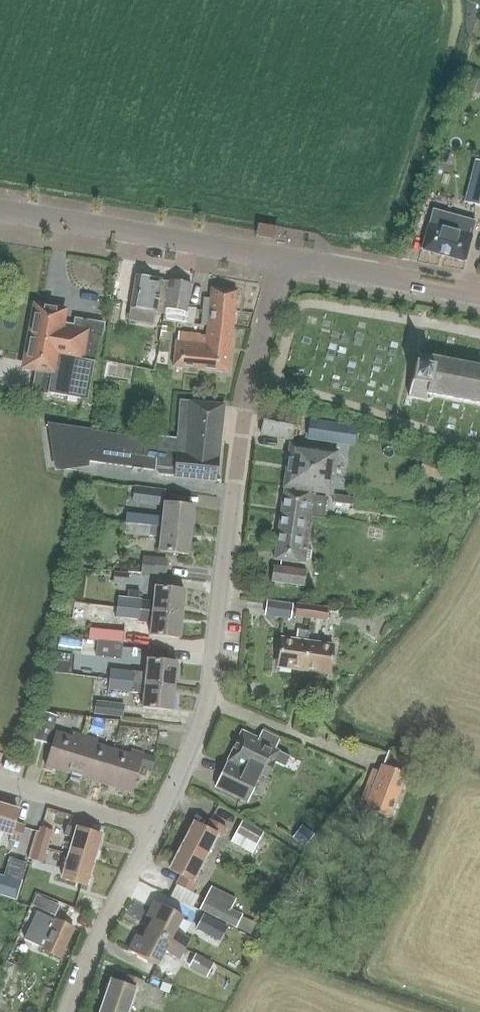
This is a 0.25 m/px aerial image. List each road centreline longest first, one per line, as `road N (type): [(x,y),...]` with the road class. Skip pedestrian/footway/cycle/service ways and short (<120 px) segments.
road 1 (residential): [(155,828),(206,700),(242,411),(285,258)]
road 2 (secondary): [(0,210),(285,258)]
road 3 (residential): [(66,1011),(155,828)]
road 4 (secondary): [(285,258),(479,294)]
road 5 (residential): [(155,828),(0,782)]

